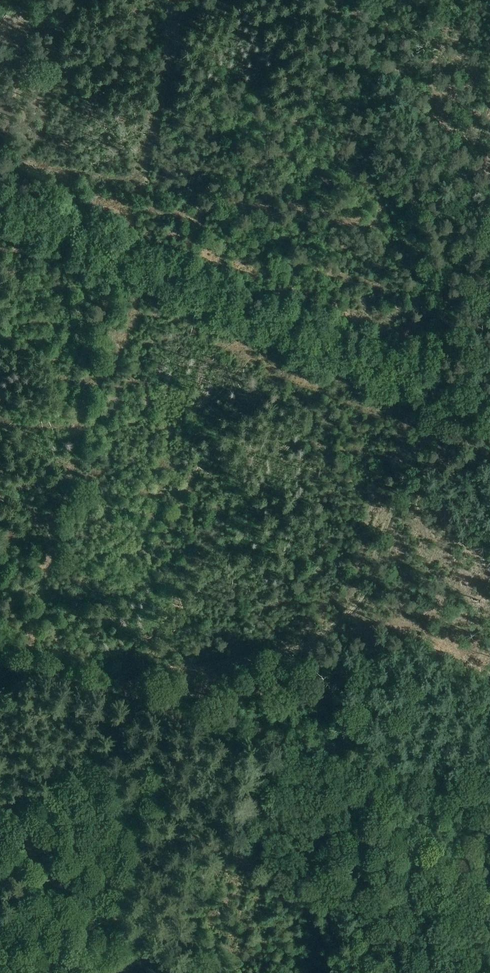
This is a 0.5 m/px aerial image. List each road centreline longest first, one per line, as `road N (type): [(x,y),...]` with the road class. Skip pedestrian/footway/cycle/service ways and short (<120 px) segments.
road 1 (track): [(489,412),(0,204)]
road 2 (track): [(489,808),(129,698)]

